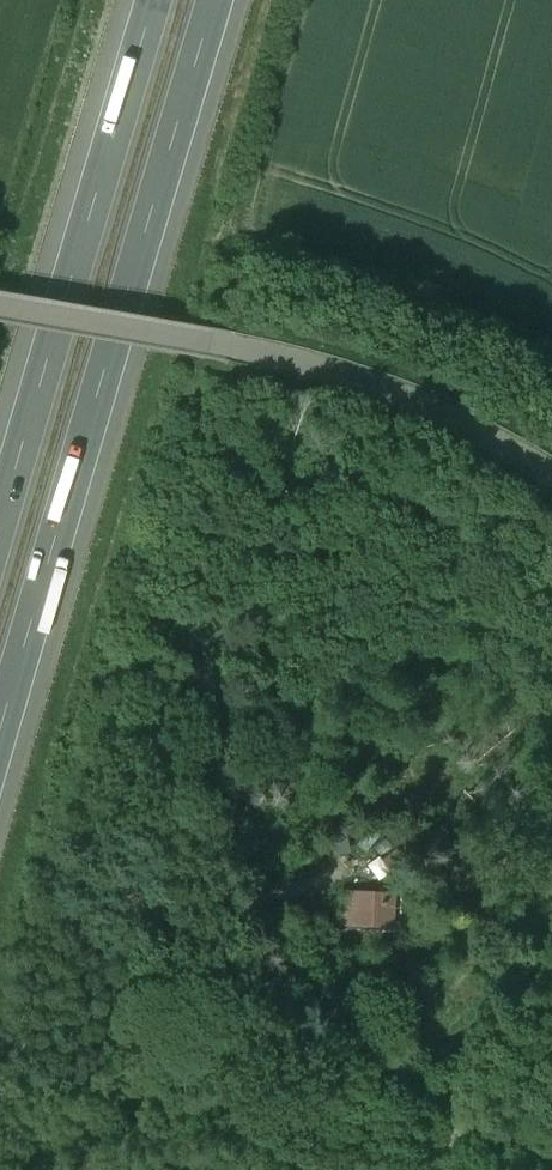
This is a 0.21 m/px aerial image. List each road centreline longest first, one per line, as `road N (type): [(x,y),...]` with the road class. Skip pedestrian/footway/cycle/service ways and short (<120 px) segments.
road 1 (motorway): [(0,774),(229,0)]
road 2 (unclassified): [(551,473),(461,423),(320,370),(0,307)]
road 3 (motorway): [(153,0),(0,521)]
road 4 (unclassified): [(551,1161),(354,1052)]

